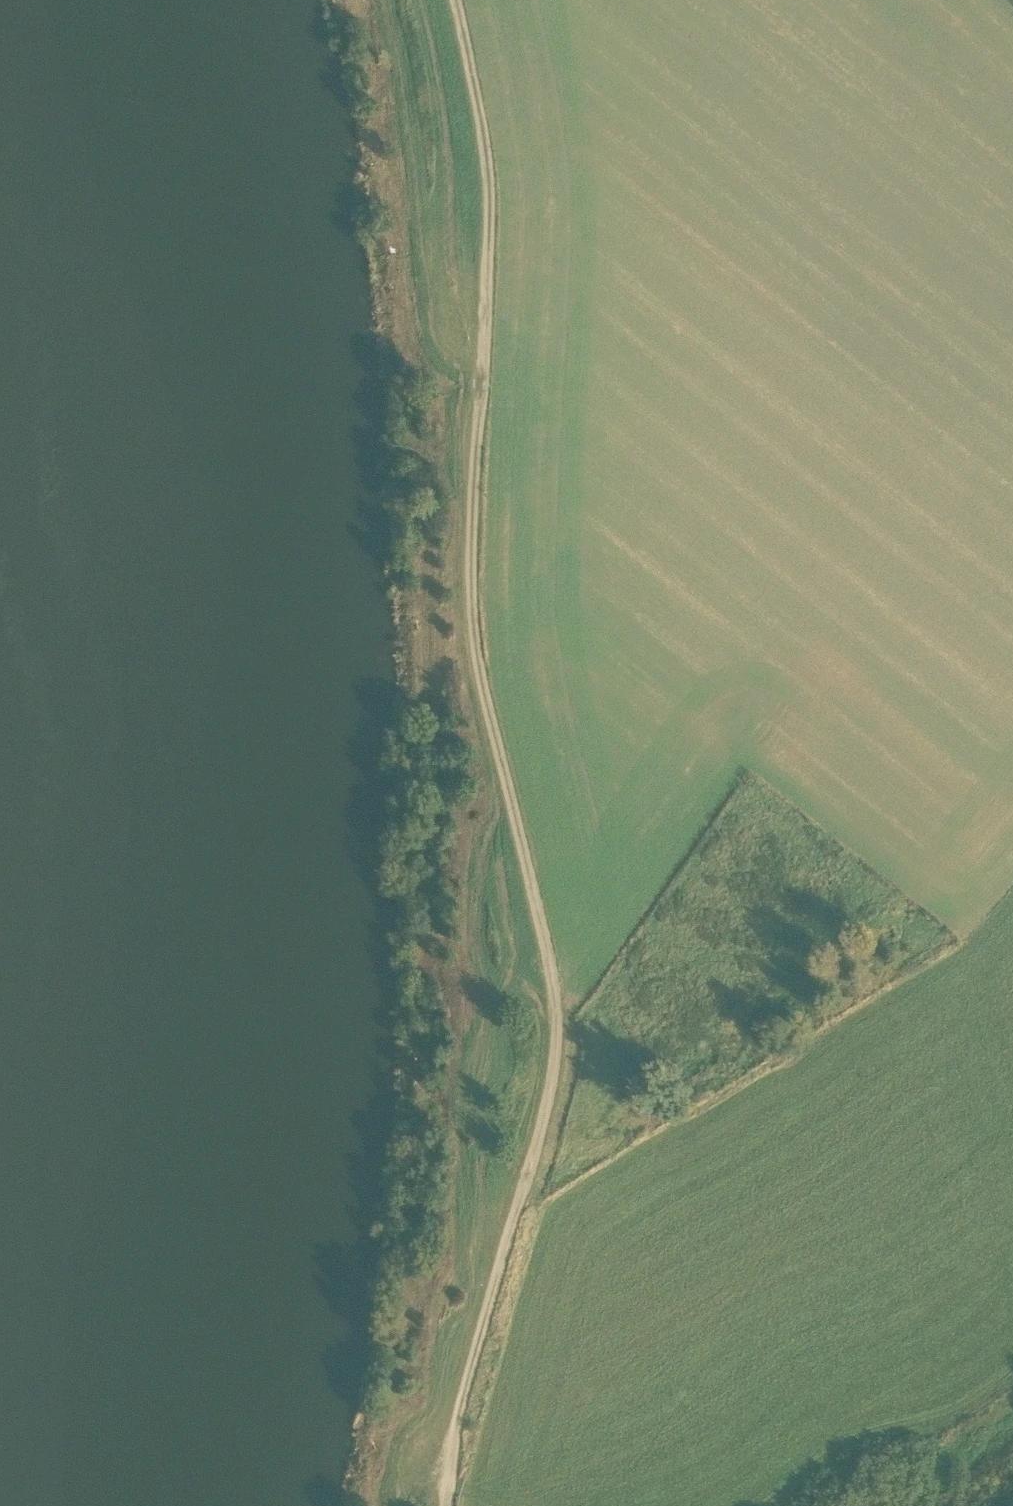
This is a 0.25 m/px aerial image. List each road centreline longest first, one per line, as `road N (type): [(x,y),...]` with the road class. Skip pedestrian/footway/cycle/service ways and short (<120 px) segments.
road 1 (track): [(442,1505),(458,1420),(565,1038),(469,651),(489,189),(447,0)]
road 2 (track): [(1012,1353),(798,1505)]

